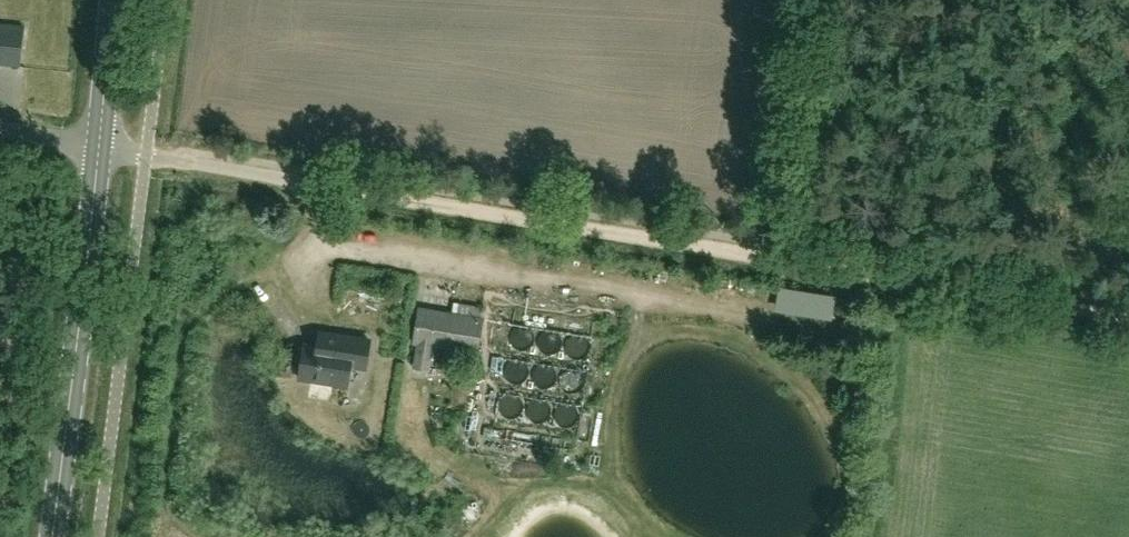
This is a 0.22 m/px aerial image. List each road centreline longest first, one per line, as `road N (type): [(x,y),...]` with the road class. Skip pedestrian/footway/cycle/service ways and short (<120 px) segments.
road 1 (track): [(166,158),(1128,320)]
road 2 (track): [(311,212),(324,237),(364,253),(610,287),(857,334)]
road 3 (primary): [(52,536),(99,151)]
road 4 (track): [(639,293),(640,328),(617,390),(607,476),(572,485)]
road 5 (primary): [(99,151),(112,0)]

